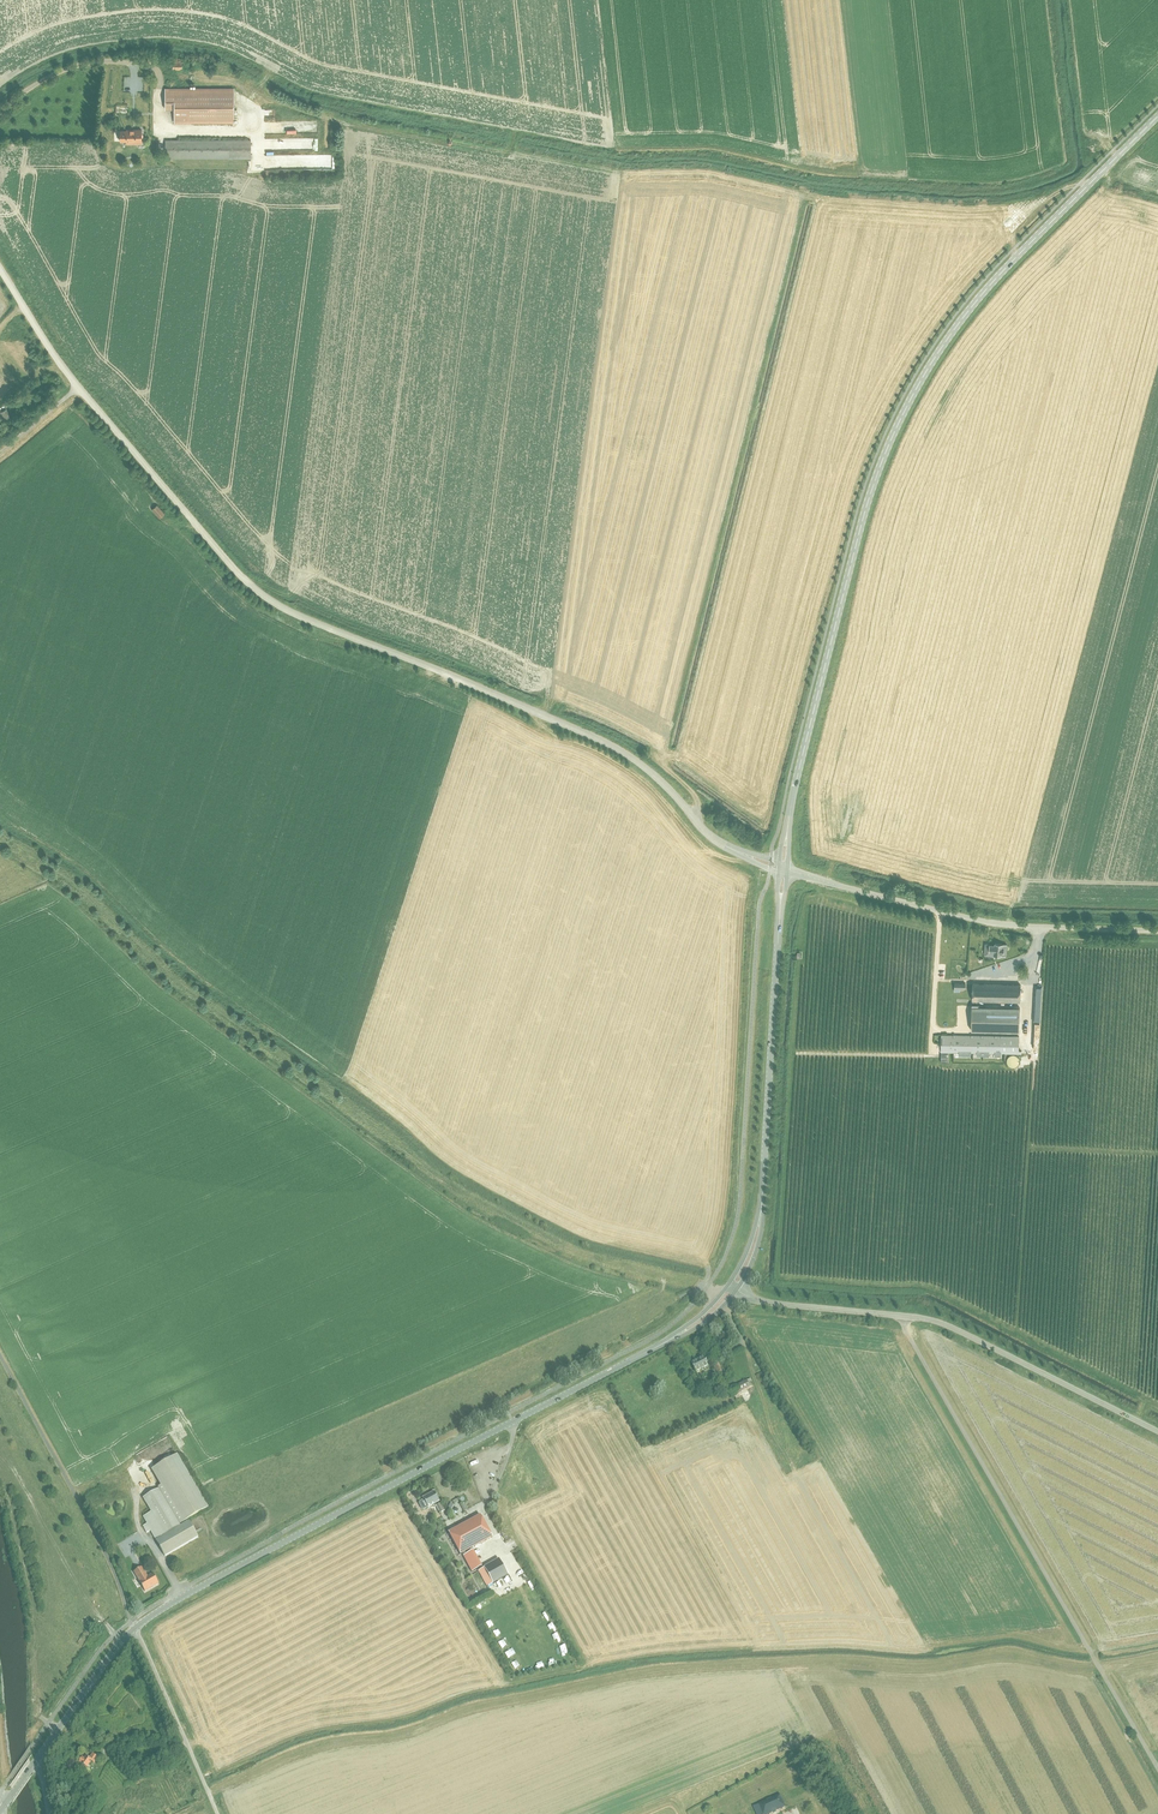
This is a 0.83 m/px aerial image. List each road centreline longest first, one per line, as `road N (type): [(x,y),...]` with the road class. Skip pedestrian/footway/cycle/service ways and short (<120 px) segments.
road 1 (track): [(1032,1061),(1019,1333),(927,1287),(780,1280),(799,964),(807,901),(821,894),(823,881)]
road 2 (tertiary): [(783,869),(717,840),(652,773),(614,747),(269,598),(79,388)]
road 3 (secondary): [(783,869),(795,786),(863,519),(903,413),(982,295),(1157,116)]
road 4 (secondary): [(134,1630),(689,1329),(732,1288)]
road 5 (track): [(1157,1770),(899,1315)]
road 6 (unclassified): [(1157,1431),(932,1320),(772,1303),(732,1288)]
road 7 (secondary): [(732,1288),(758,1227),(783,869)]
road 8 (unclassified): [(783,869),(997,924),(1157,930)]
road 9 (track): [(554,735),(628,767),(701,844),(753,866),(761,890)]
road 10 (unclassified): [(217,1813),(134,1630)]
road 11 (secondary): [(35,1762),(134,1630)]
road 12 (track): [(1019,1333),(1157,1408)]
road 13 (track): [(940,911),(931,1057)]
road 14 (tertiary): [(79,388),(0,268)]
road 15 (track): [(1030,1149),(1157,1155)]
road 16 (track): [(821,894),(939,927)]

